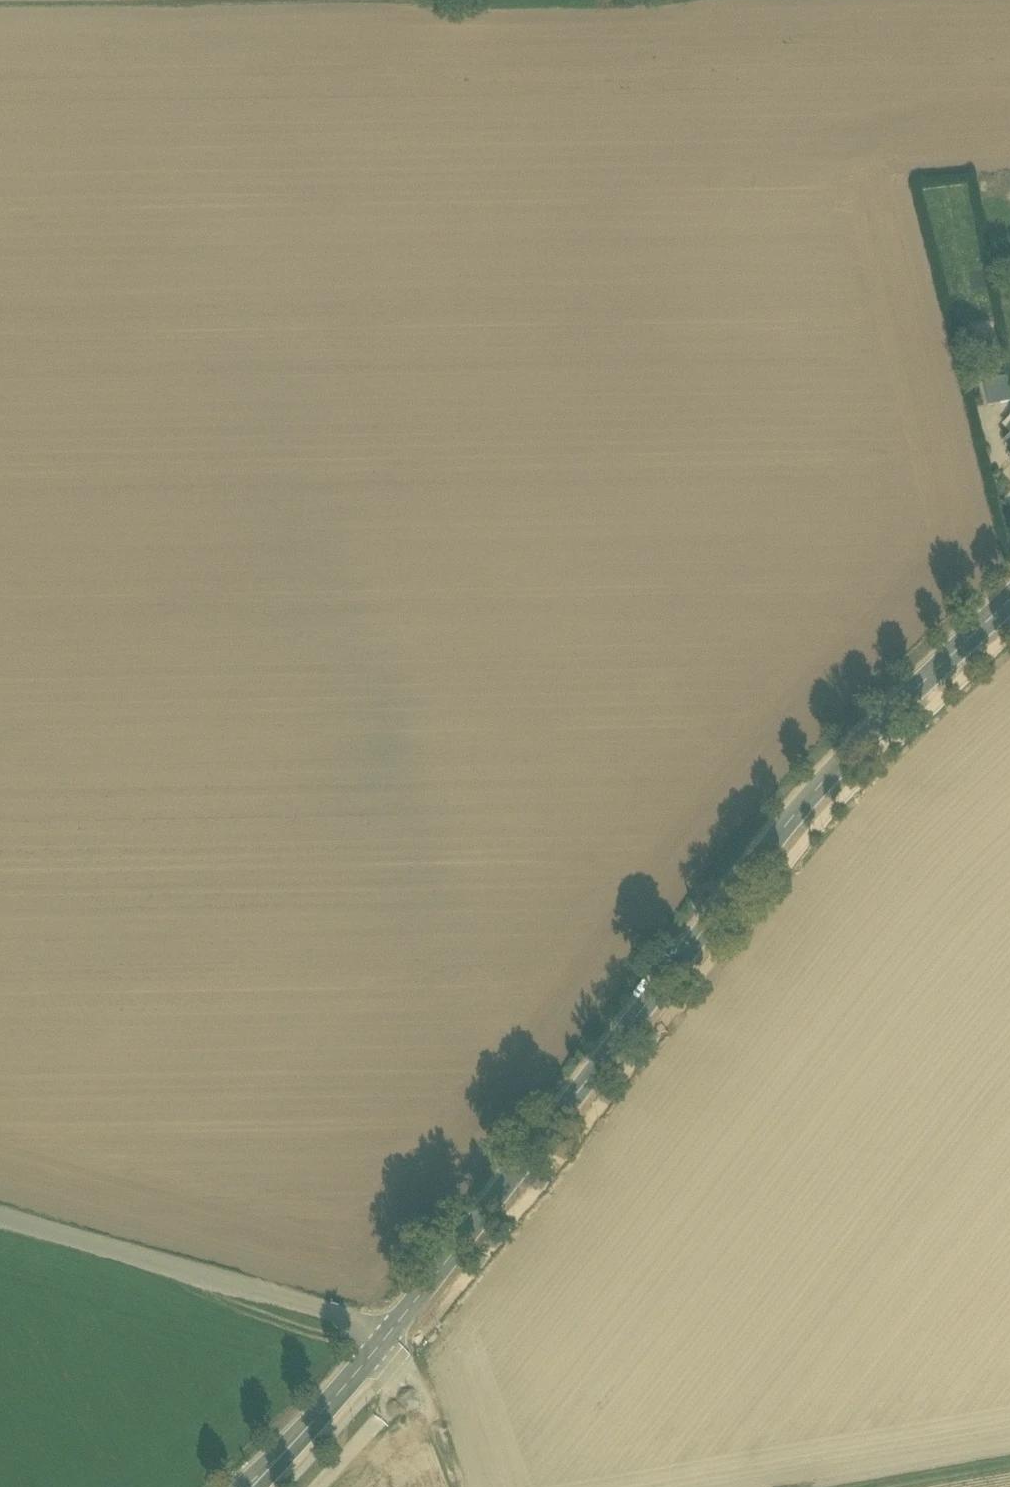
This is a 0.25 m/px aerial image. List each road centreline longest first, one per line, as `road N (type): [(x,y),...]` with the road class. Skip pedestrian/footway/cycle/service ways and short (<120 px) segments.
road 1 (tertiary): [(392,1331),(809,798),(1009,600)]
road 2 (unclassified): [(0,1224),(392,1331)]
road 3 (tertiary): [(255,1486),(392,1331)]
road 4 (track): [(884,1486),(1009,1464)]

